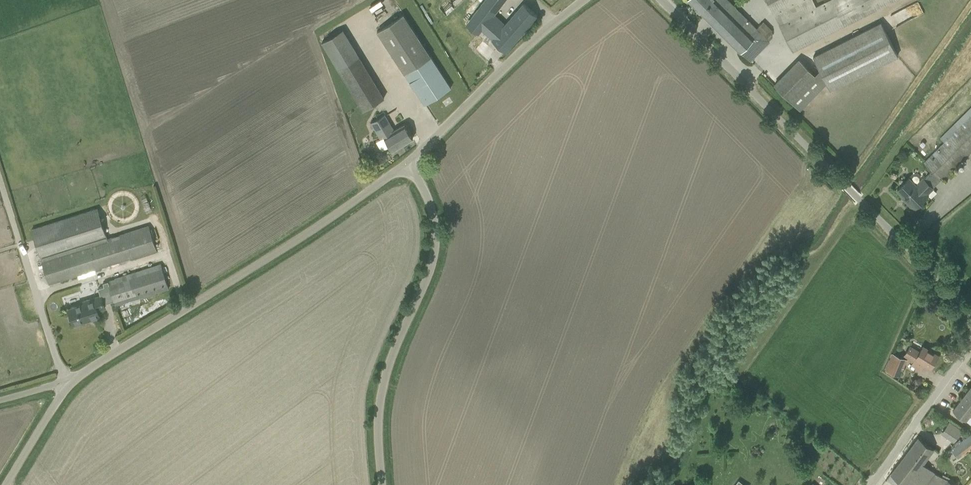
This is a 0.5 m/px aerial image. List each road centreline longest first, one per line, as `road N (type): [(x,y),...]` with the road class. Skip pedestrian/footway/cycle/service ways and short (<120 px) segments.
road 1 (unclassified): [(970,313),(661,0)]
road 2 (unclassified): [(68,383),(408,164)]
road 3 (unclassified): [(383,484),(386,369),(424,282),(438,224),(408,164)]
road 4 (unclassified): [(408,164),(585,0)]
road 5 (unclassified): [(68,383),(0,181)]
road 6 (unclassified): [(872,484),(970,345)]

